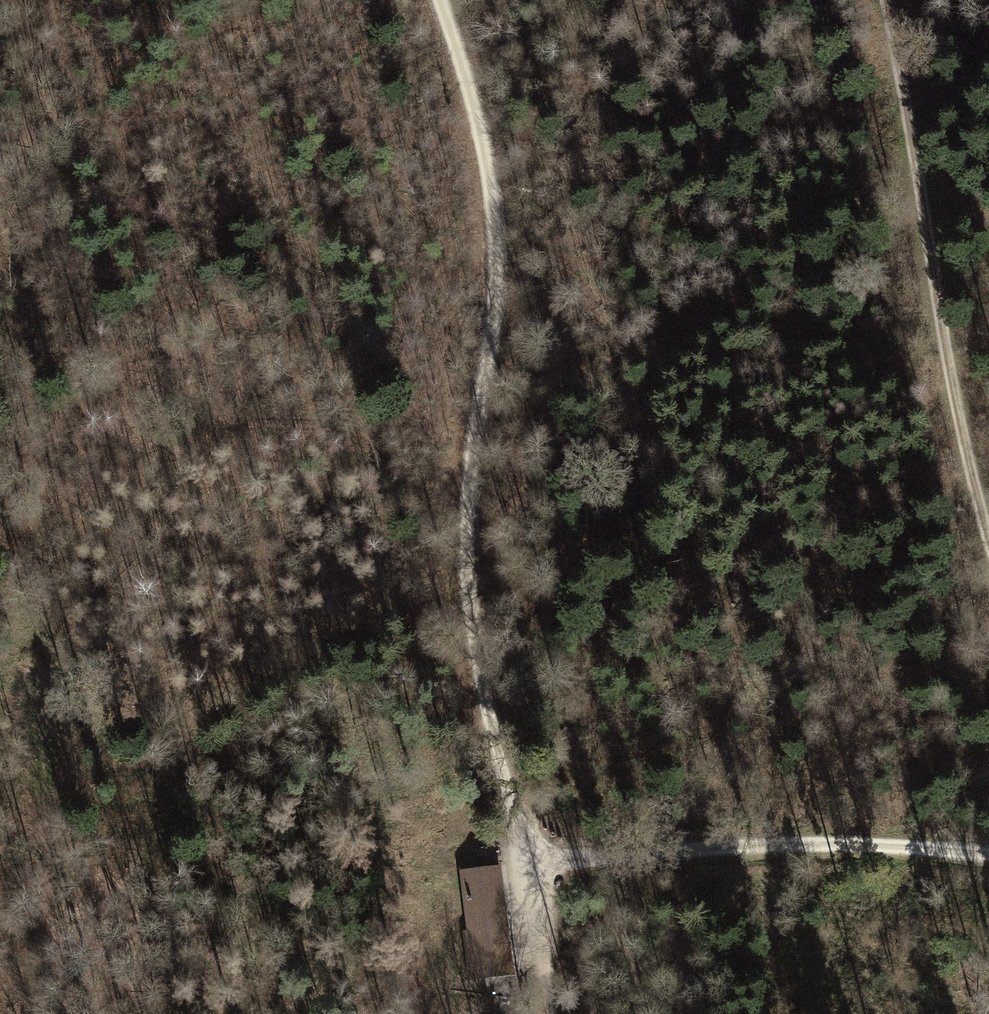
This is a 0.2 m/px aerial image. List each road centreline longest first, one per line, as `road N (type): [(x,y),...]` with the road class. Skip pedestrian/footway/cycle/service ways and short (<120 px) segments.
road 1 (track): [(440,0),(480,126),(498,286),(468,486),(467,584),(500,767),(531,863)]
road 2 (track): [(885,0),(949,364),(988,536)]
road 3 (track): [(76,1013),(61,932),(52,757),(70,623),(0,535)]
road 4 (track): [(988,853),(760,843),(531,863)]
road 5 (track): [(531,863),(549,1013)]

